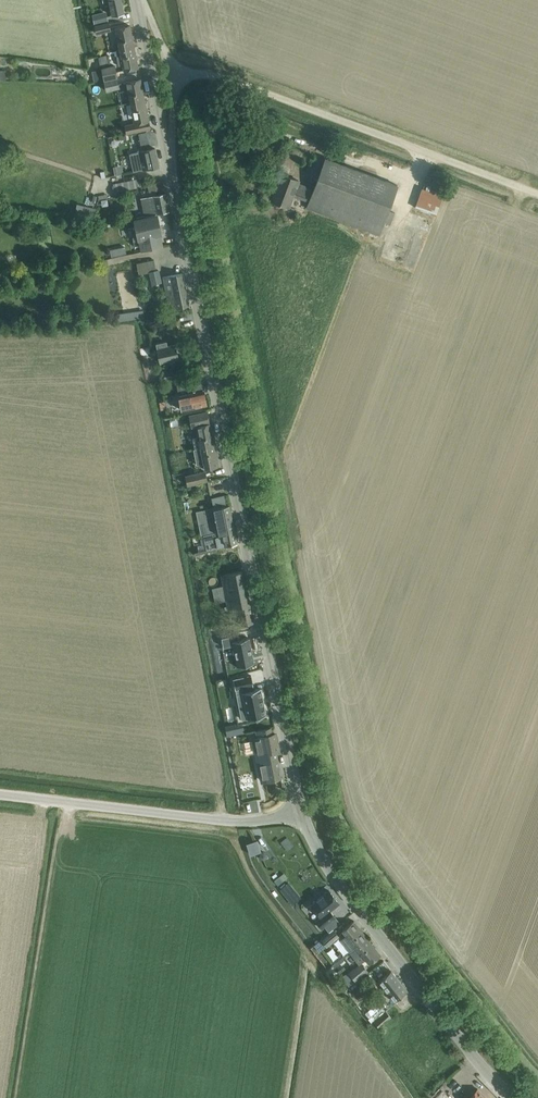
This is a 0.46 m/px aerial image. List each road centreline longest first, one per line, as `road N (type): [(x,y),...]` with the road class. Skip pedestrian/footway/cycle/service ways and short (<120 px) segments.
road 1 (tertiary): [(300,814),(166,153)]
road 2 (tertiary): [(513,1097),(369,926),(322,864),(300,814)]
road 3 (unclassified): [(300,814),(254,823),(0,797)]
road 4 (unclassified): [(166,153),(172,74),(142,0)]
road 5 (tertiary): [(166,153),(134,0)]

